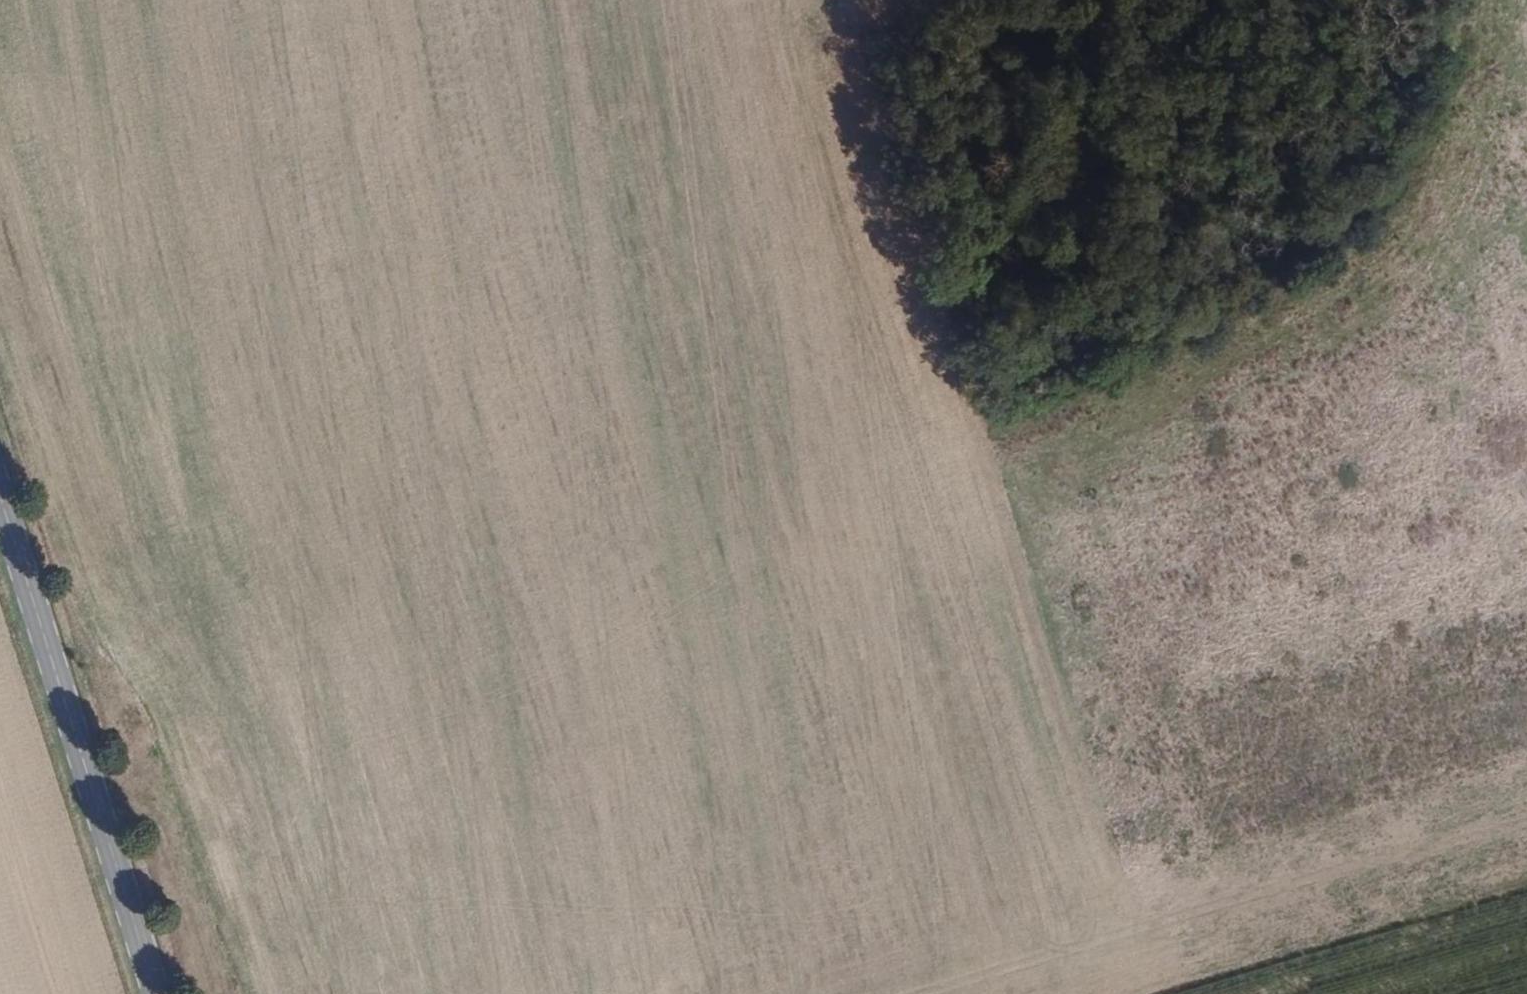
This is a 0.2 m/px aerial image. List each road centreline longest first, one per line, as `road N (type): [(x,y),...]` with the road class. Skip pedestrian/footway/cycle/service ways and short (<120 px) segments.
road 1 (secondary): [(0,479),(161,993)]

